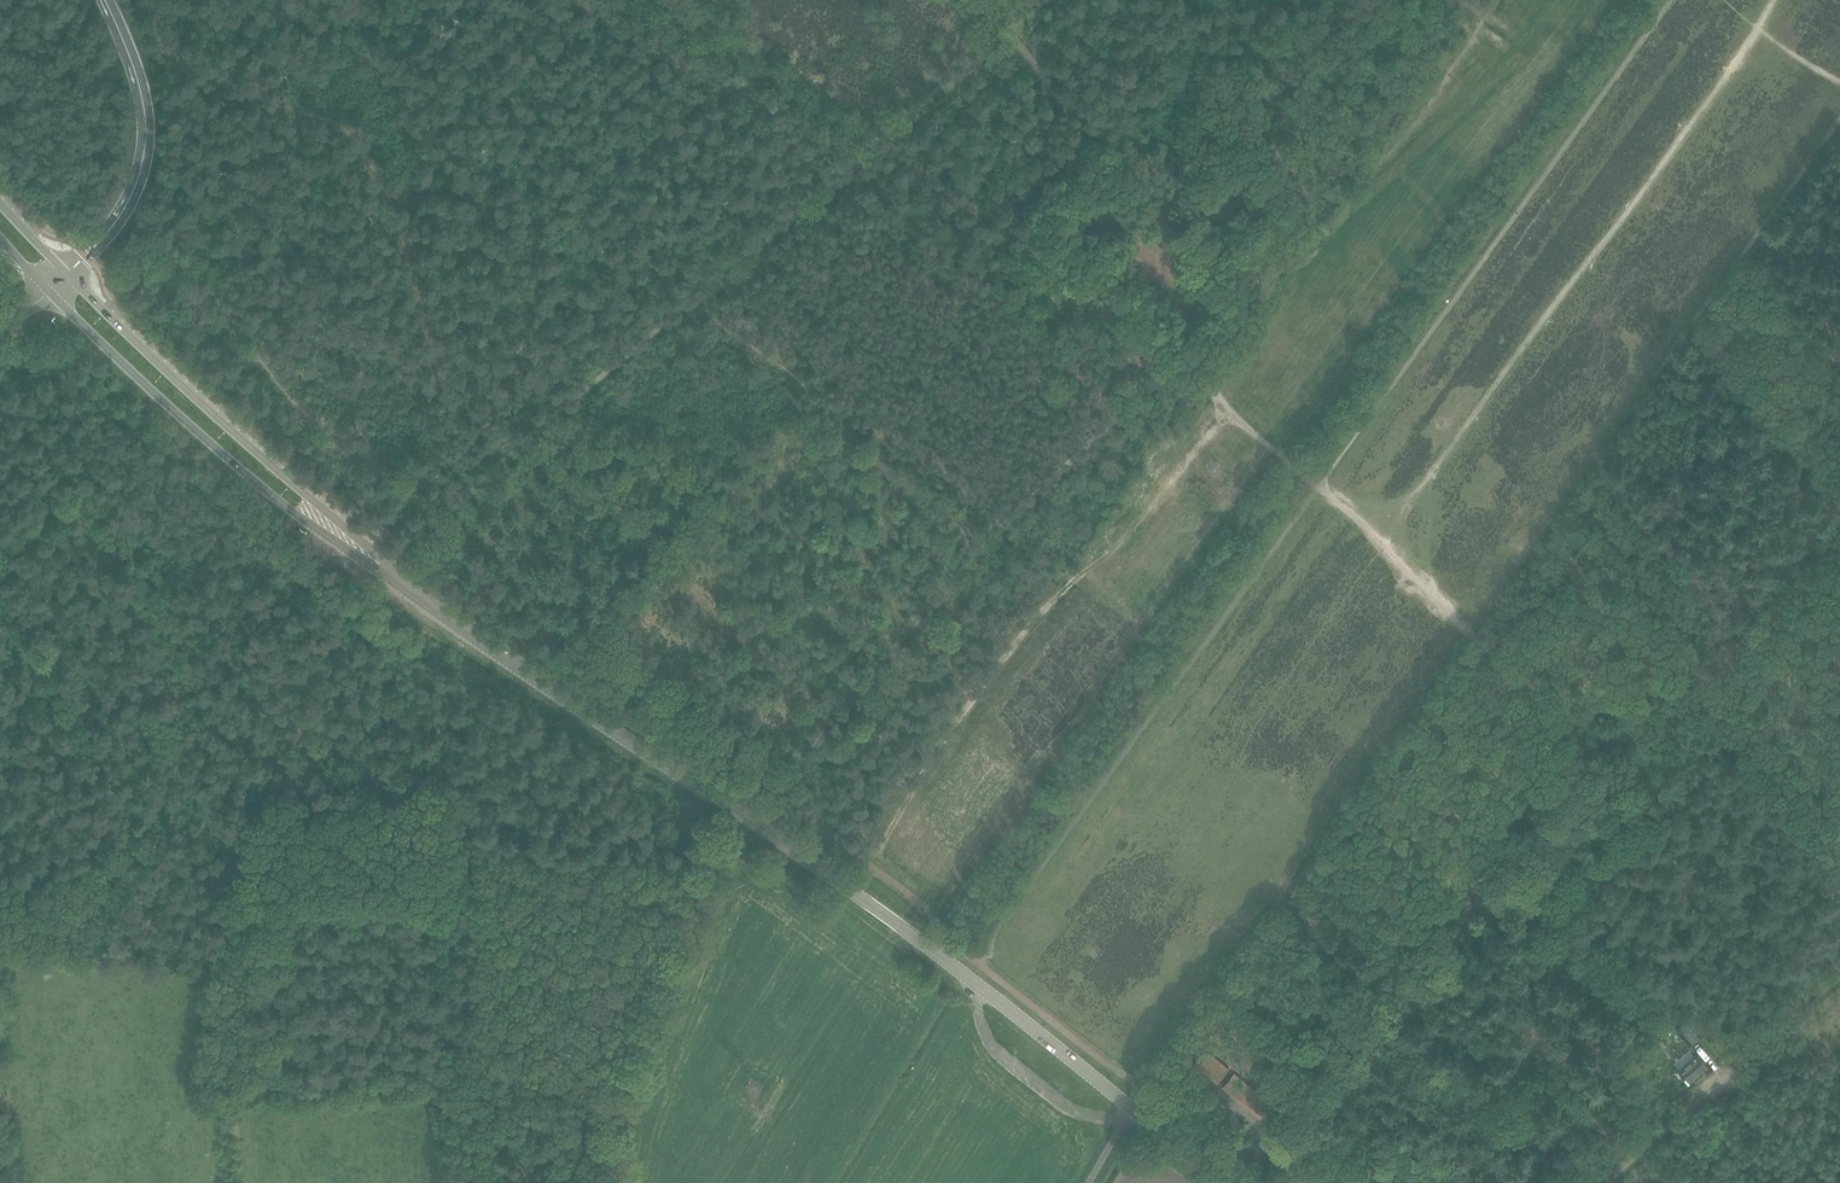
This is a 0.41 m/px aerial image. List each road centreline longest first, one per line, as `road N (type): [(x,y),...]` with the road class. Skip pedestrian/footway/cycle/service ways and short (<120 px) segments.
road 1 (tertiary): [(1136,1111),(769,831),(493,644),(318,513)]
road 2 (tertiary): [(49,292),(278,494),(318,513)]
road 3 (tertiary): [(318,513),(66,274)]
road 4 (motorway): [(66,274),(124,211),(145,149),(140,89),(106,0)]

